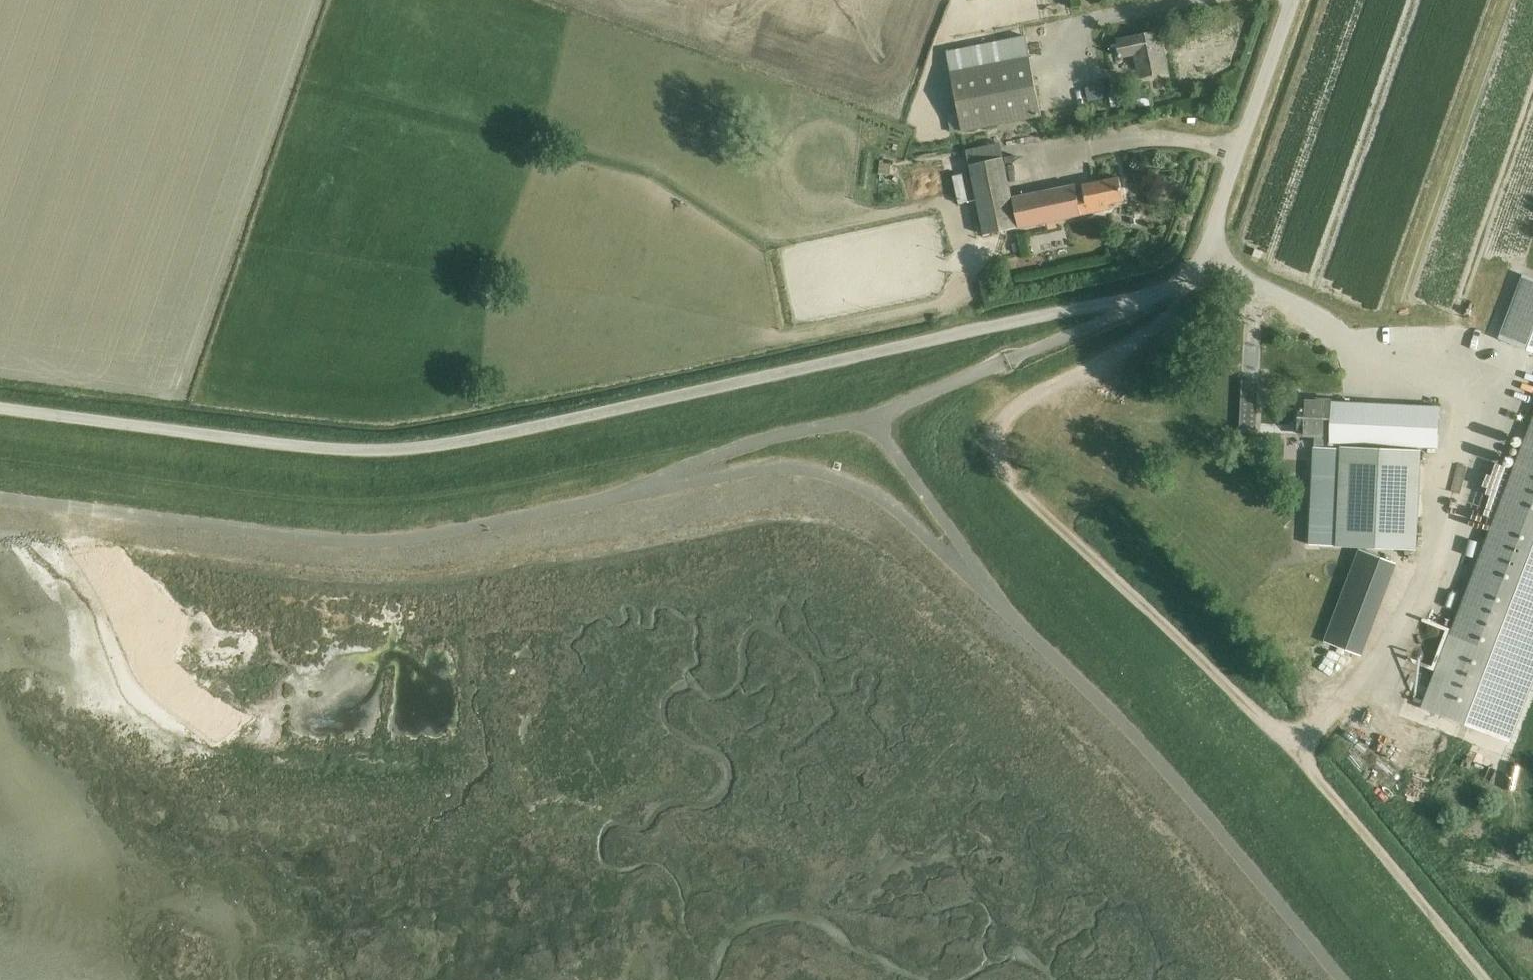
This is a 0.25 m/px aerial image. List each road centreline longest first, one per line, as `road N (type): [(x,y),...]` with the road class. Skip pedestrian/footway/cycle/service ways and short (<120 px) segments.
road 1 (unclassified): [(1293,0),(1206,255),(1179,283),(1143,297),(390,450),(0,408)]

